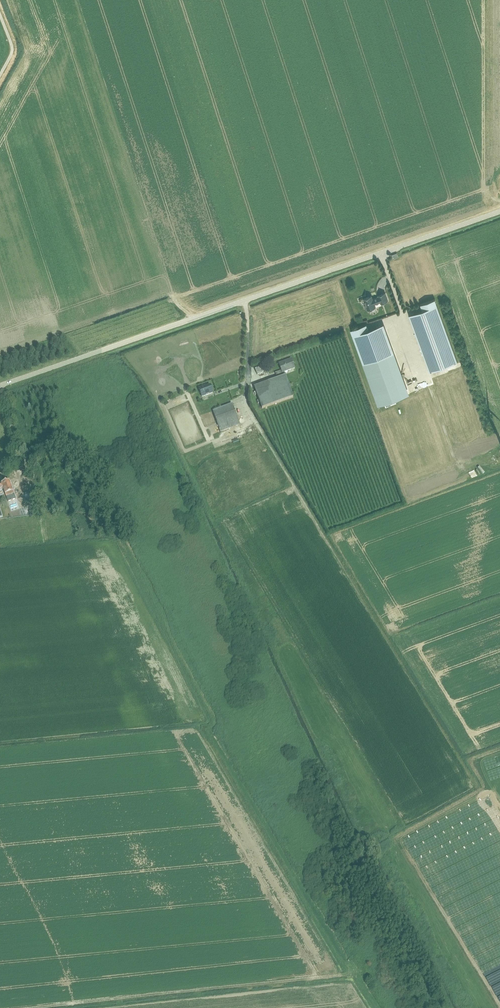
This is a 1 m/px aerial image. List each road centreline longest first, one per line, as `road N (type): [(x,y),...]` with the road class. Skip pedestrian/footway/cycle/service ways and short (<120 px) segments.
road 1 (tertiary): [(0,385),(499,211)]

